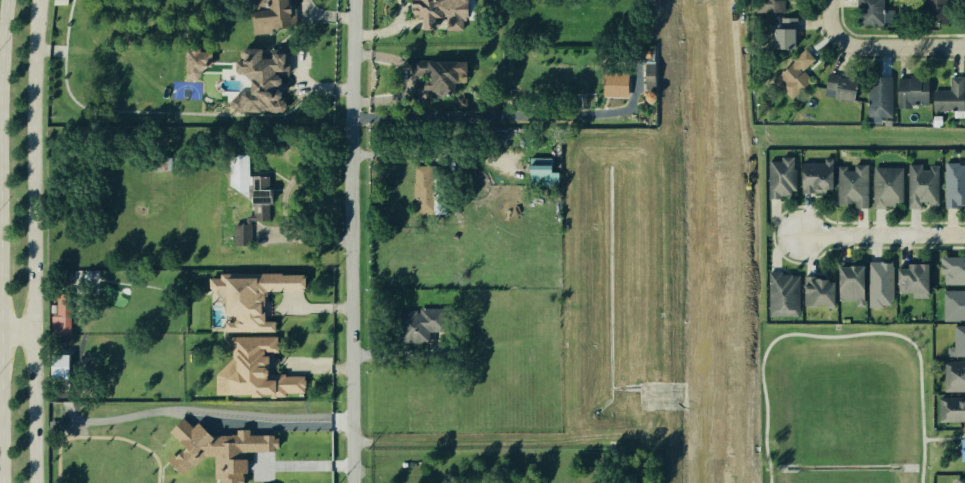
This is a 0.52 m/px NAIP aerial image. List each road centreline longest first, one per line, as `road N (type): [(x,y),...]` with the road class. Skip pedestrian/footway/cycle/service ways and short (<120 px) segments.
road 1 (secondary): [(33,482),(39,0)]
road 2 (residential): [(354,482),(353,0)]
road 3 (residential): [(796,237),(964,234)]
road 4 (secondary): [(0,331),(1,482)]
road 5 (residential): [(844,30),(864,44),(964,44)]

